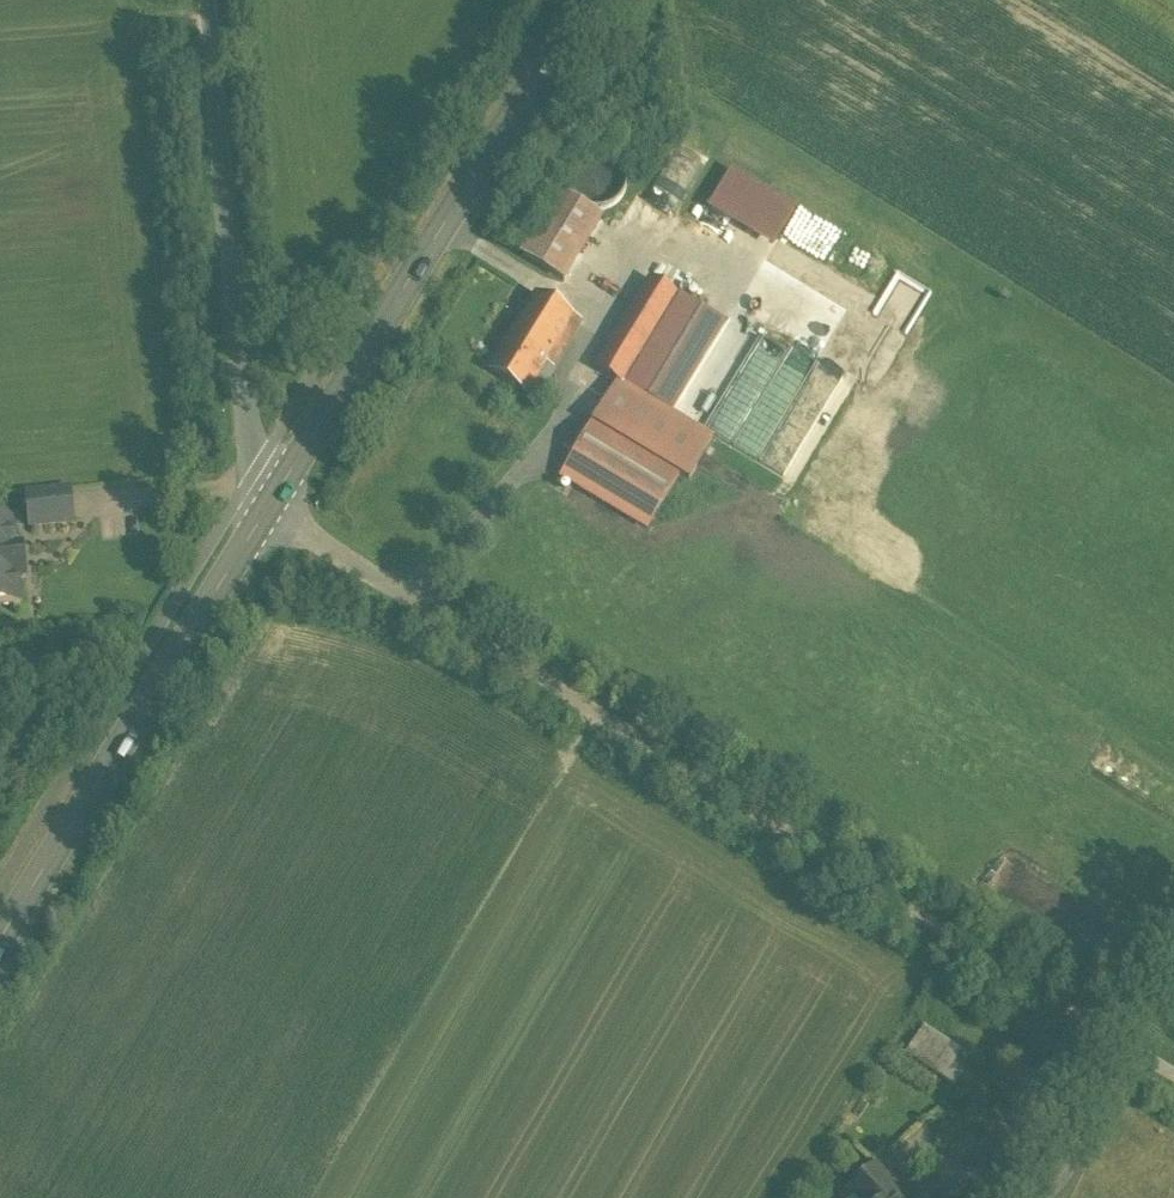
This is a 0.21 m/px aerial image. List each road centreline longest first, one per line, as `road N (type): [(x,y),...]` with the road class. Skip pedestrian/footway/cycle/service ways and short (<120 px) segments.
road 1 (residential): [(1137,1056),(265,507)]
road 2 (primary): [(265,507),(584,0)]
road 3 (unclassified): [(206,0),(243,415),(251,478),(265,507)]
road 4 (primary): [(0,936),(265,507)]
road 5 (unclassified): [(1055,1197),(1137,1056)]

